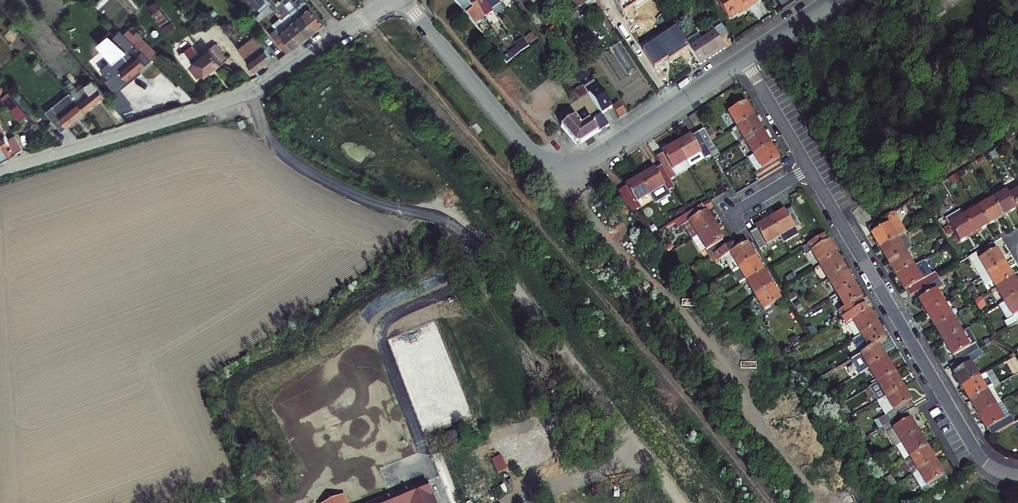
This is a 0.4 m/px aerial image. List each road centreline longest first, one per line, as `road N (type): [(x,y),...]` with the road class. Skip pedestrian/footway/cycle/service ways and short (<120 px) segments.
road 1 (unclassified): [(249,93),(270,136),(310,169),(482,240),(554,348),(679,502)]
road 2 (residential): [(403,0),(534,154),(558,167),(597,156),(743,59)]
road 3 (residential): [(1017,475),(980,457),(809,168)]
road 4 (unclassified): [(0,171),(249,93)]
road 5 (residential): [(249,93),(392,0)]
road 6 (residential): [(809,168),(743,59)]

